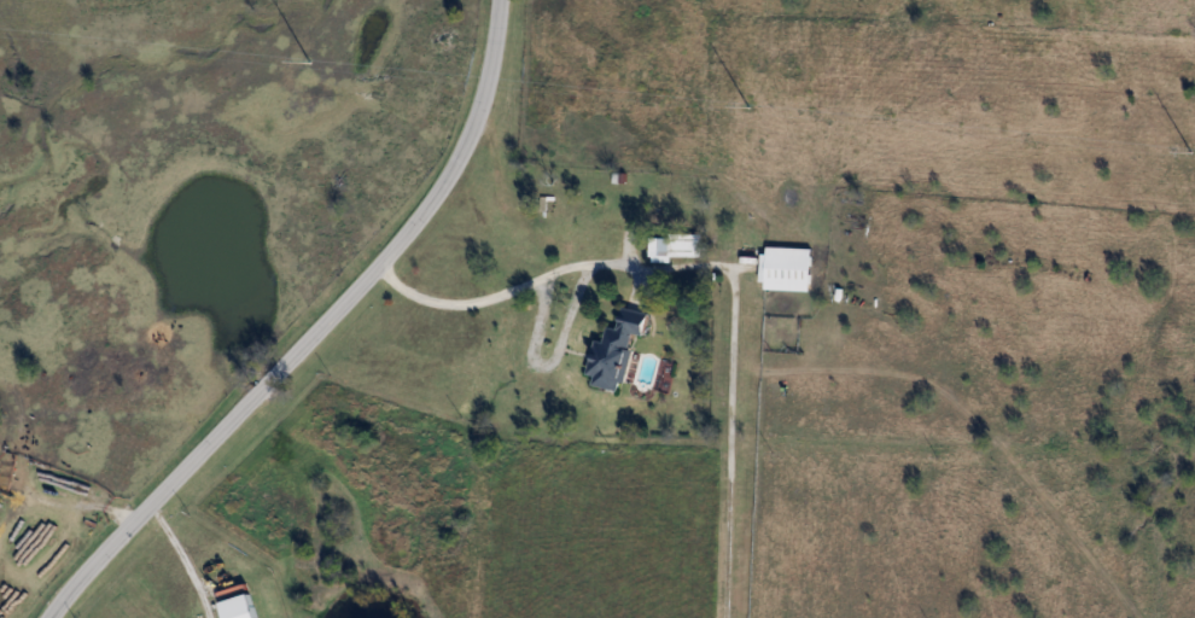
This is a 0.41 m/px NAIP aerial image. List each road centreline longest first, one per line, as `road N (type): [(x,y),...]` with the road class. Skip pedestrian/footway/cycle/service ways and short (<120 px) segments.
road 1 (residential): [(50,617),(100,554),(400,244),(454,170),(484,104),(500,0)]

